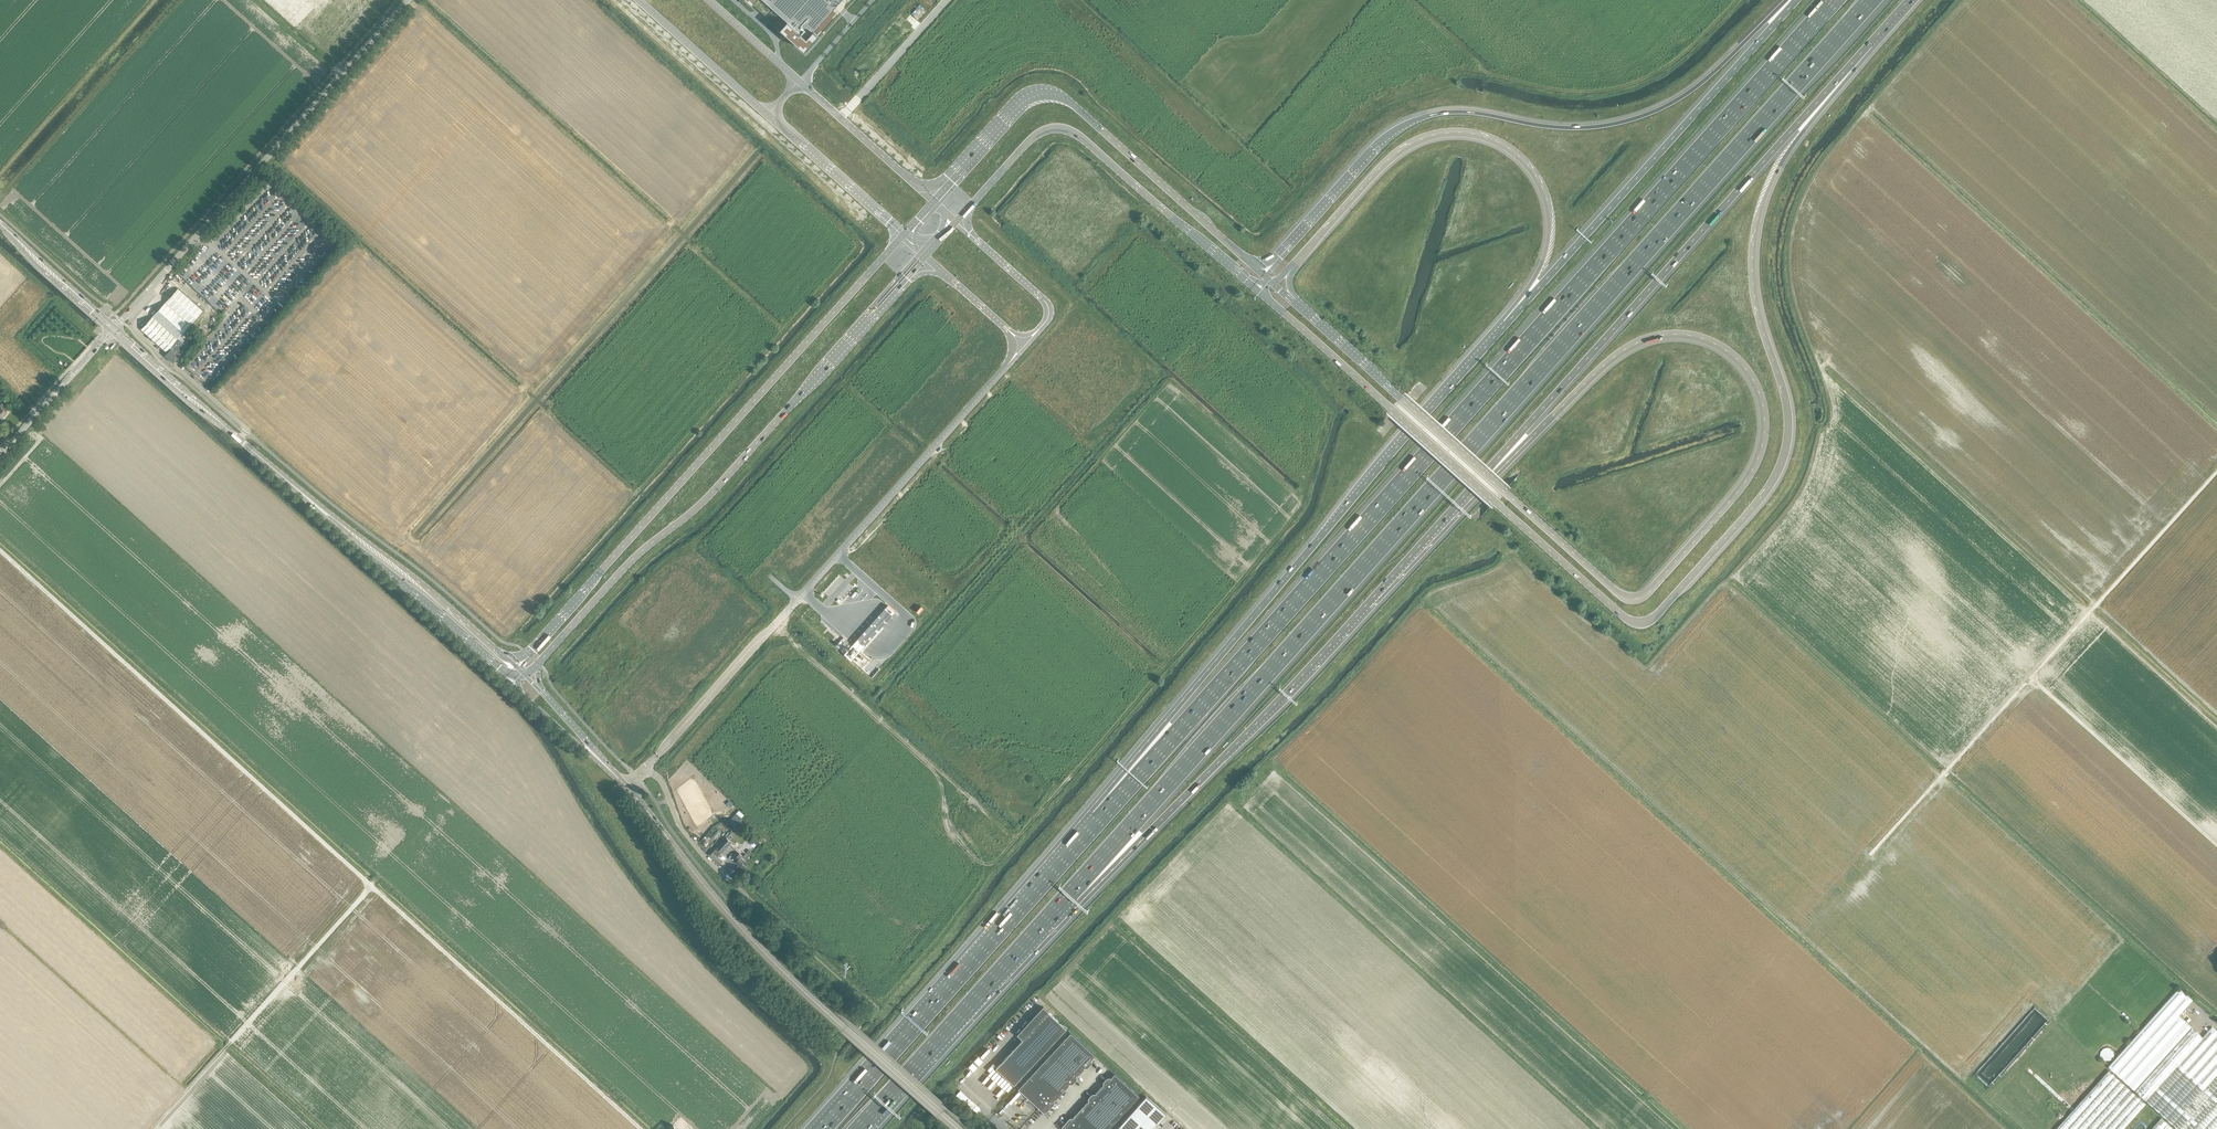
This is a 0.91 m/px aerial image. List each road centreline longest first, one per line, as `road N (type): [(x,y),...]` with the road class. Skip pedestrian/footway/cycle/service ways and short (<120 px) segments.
road 1 (motorway): [(1069,894),(1872,0)]
road 2 (motorway): [(1258,291),(1626,619),(1650,620),(1761,498),(1781,463),(1787,410),(1755,296),(1757,219),(1791,148),(1870,43)]
road 3 (motorway): [(1833,0),(1102,818)]
road 4 (motorway): [(1472,486),(1532,438),(1614,357),(1649,338),(1689,335),(1715,343),(1737,359),(1759,392),(1764,431),(1753,470),(1646,594),(1630,599),(1617,592),(1507,493),(1401,397),(1293,302)]
road 5 (track): [(0,550),(643,1128)]
road 6 (motorway): [(1789,0),(1714,69),(1647,114),(1584,128),(1468,112),(1418,121),(1381,143),(1262,274)]
road 7 (motorway): [(1497,335),(1166,719),(1102,818)]
road 8 (motorway): [(1472,486),(1870,43)]
road 9 (secondary): [(903,236),(516,666)]
road 10 (motorway): [(1069,894),(1154,828),(1472,486)]
road 11 (secondary): [(539,663),(629,561),(699,506),(910,273)]
road 12 (motorway): [(1290,269),(1399,151),(1440,133),(1483,136),(1528,163),(1548,200),(1550,226),(1546,253),(1497,335)]
road 13 (tertiary): [(958,1128),(777,969),(619,779)]
road 14 (motorway): [(1796,0),(1497,335)]
road 15 (tertiary): [(114,328),(409,0)]
road 16 (secondary): [(1262,274),(1054,95),(1021,105),(943,190)]
road 17 (motorway): [(1102,818),(822,1128)]
road 18 (secondary): [(969,207),(1027,143),(1054,128),(1068,131),(1258,291)]
road 19 (unclassified): [(1008,364),(767,632)]
road 20 (track): [(372,886),(152,1128)]
road 21 (motorway): [(858,1128),(1069,894)]
road 22 (secondary): [(307,497),(510,683)]
road 23 (unclassified): [(0,190),(21,186),(188,0)]
road 24 (secondary): [(516,666),(423,583),(307,497)]
road 25 (secondary): [(307,497),(114,328)]
road 26 (unclassified): [(144,0),(0,160)]
road 27 (unclassified): [(768,115),(903,236)]
road 28 (unclassified): [(639,0),(768,115)]
road 29 (tertiary): [(0,455),(114,328)]
road 30 (unclassified): [(840,118),(947,0)]
road 31 (tertiary): [(510,683),(619,779)]
road 32 (unclassified): [(1039,329),(1047,303),(967,231)]
road 33 (unclassified): [(799,81),(709,0)]

